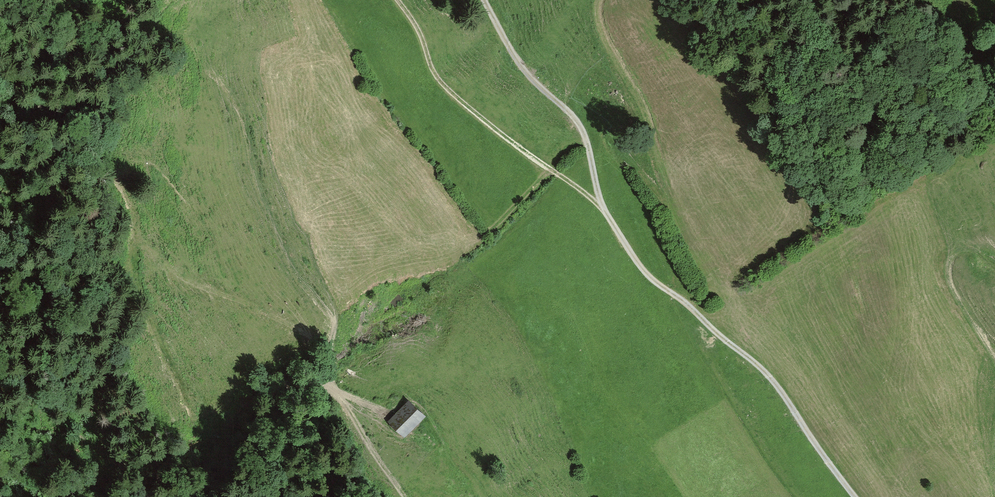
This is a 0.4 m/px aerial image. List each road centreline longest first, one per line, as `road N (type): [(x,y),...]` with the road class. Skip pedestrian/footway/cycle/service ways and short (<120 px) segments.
road 1 (track): [(483,0),(524,69),(581,127),(600,198),(635,260),(773,380),(856,496)]
road 2 (track): [(605,211),(449,91),(399,0)]
road 3 (track): [(994,358),(947,272),(952,255),(968,248),(994,260)]
road 4 (track): [(390,411),(308,383),(312,349),(302,331)]
road 5 (track): [(406,496),(333,388)]

